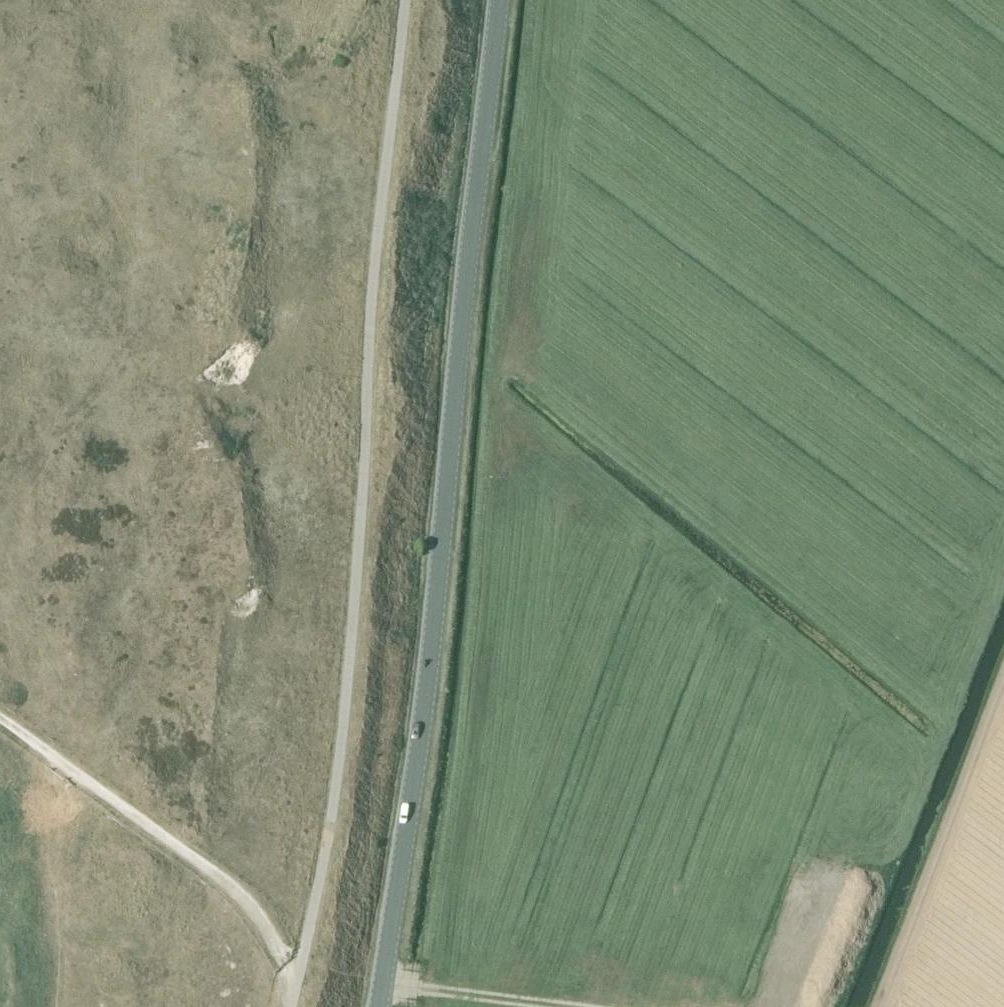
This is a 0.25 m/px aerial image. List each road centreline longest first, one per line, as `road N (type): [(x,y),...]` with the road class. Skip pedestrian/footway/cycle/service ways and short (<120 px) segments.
road 1 (secondary): [(381,1006),(430,674),(501,0)]
road 2 (track): [(0,718),(214,872),(274,944),(293,994)]
road 3 (track): [(879,1006),(1003,677)]
road 4 (track): [(572,1006),(384,985)]

